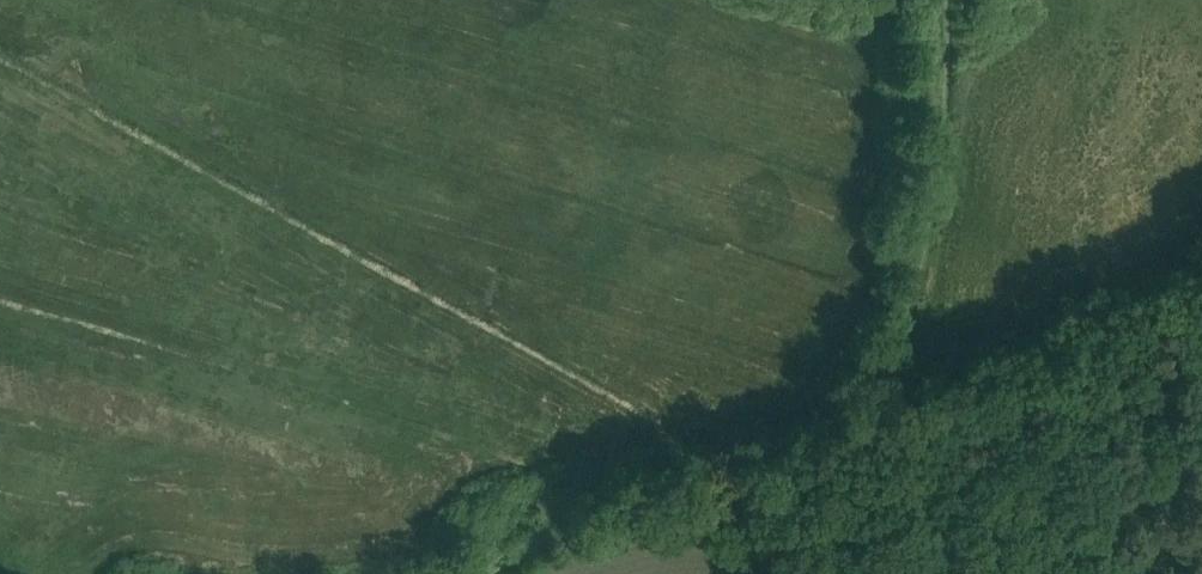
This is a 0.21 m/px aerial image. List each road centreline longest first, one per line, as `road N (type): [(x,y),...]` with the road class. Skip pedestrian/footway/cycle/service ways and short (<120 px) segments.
road 1 (track): [(860,435),(915,439),(990,388),(1065,355),(1160,330),(1201,333)]

